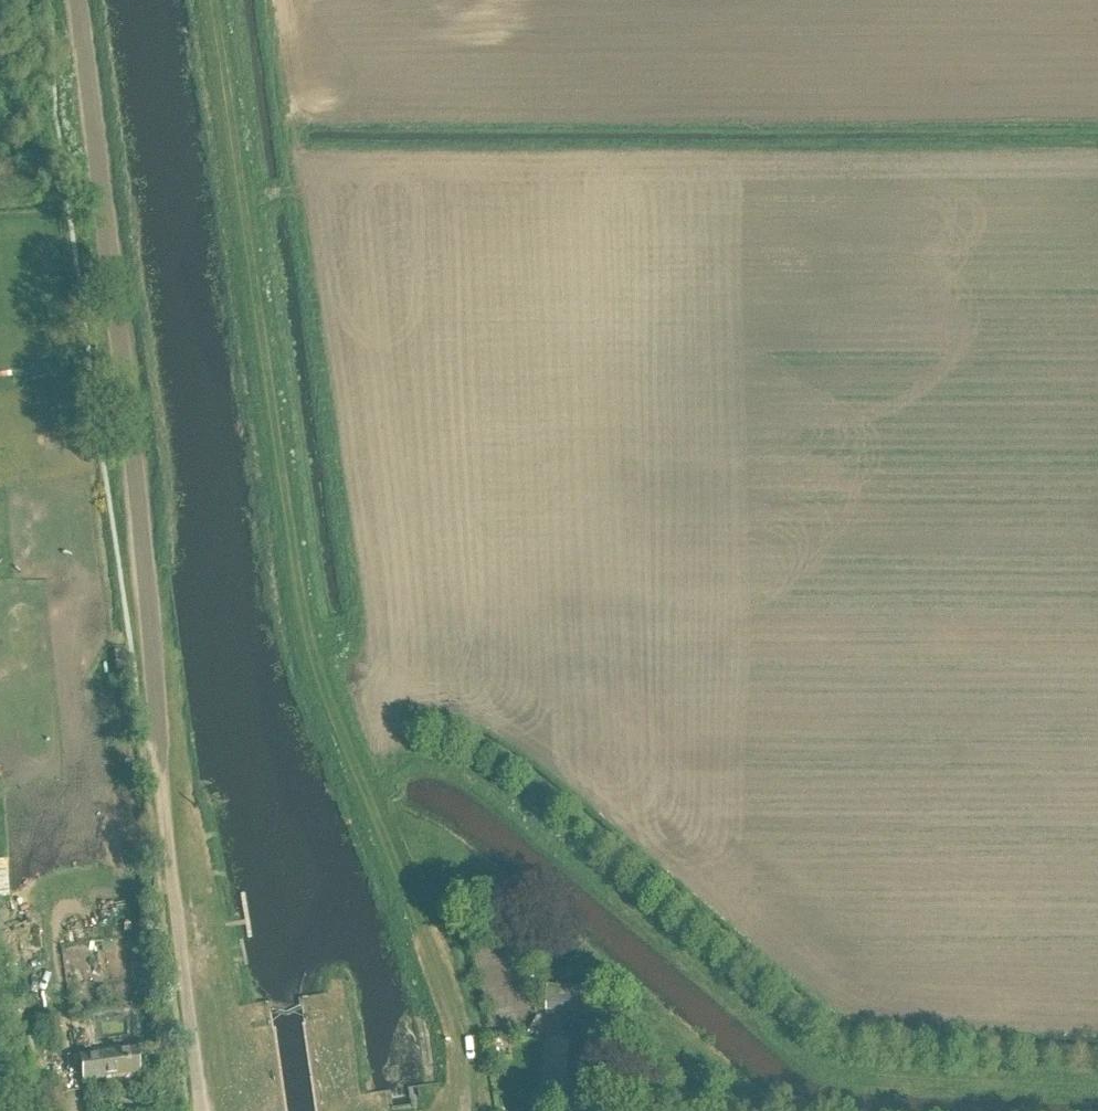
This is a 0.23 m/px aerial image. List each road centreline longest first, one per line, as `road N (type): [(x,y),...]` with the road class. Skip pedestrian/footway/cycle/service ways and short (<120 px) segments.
road 1 (track): [(205,1110),(162,789),(136,458),(74,0)]
road 2 (track): [(219,0),(318,671),(363,790)]
road 3 (track): [(464,1110),(464,1043),(363,790)]

